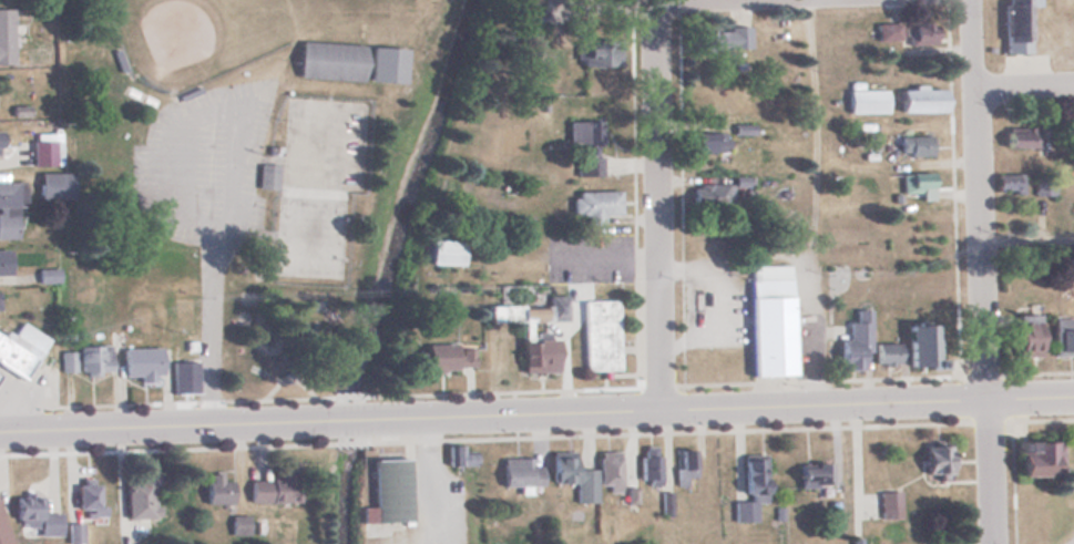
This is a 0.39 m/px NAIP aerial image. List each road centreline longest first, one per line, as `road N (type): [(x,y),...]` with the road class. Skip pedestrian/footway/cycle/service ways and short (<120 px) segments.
road 1 (secondary): [(376,420),(1073,399)]
road 2 (residential): [(988,543),(967,0)]
road 3 (residential): [(657,21),(655,411)]
road 4 (secondary): [(0,433),(324,422)]
road 5 (residential): [(731,0),(676,4),(657,21),(564,17)]

